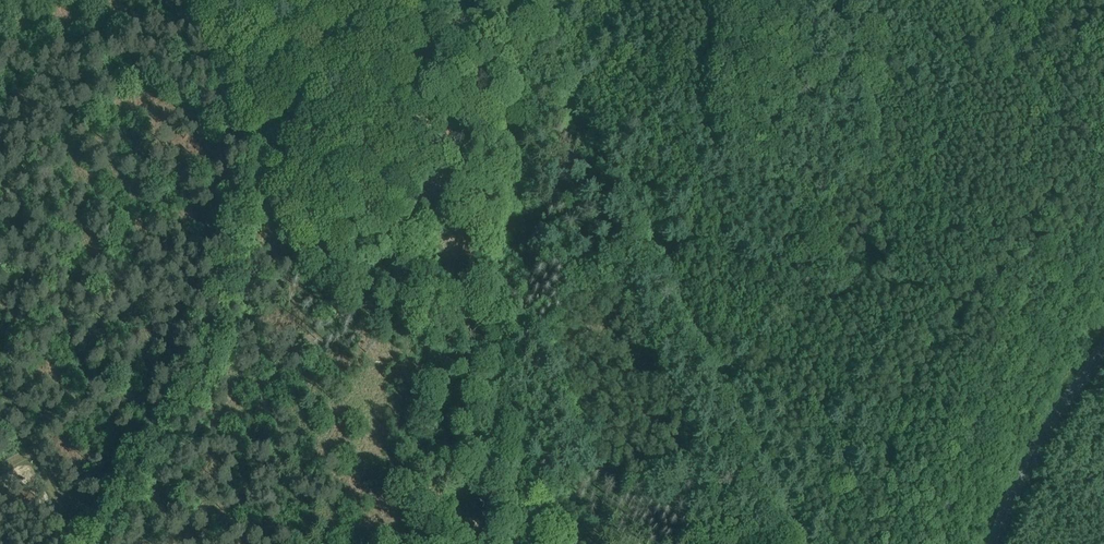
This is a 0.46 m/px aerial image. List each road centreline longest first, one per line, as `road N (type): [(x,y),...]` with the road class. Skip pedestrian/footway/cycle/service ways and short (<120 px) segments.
road 1 (secondary): [(995,543),(1033,456),(1103,354)]

